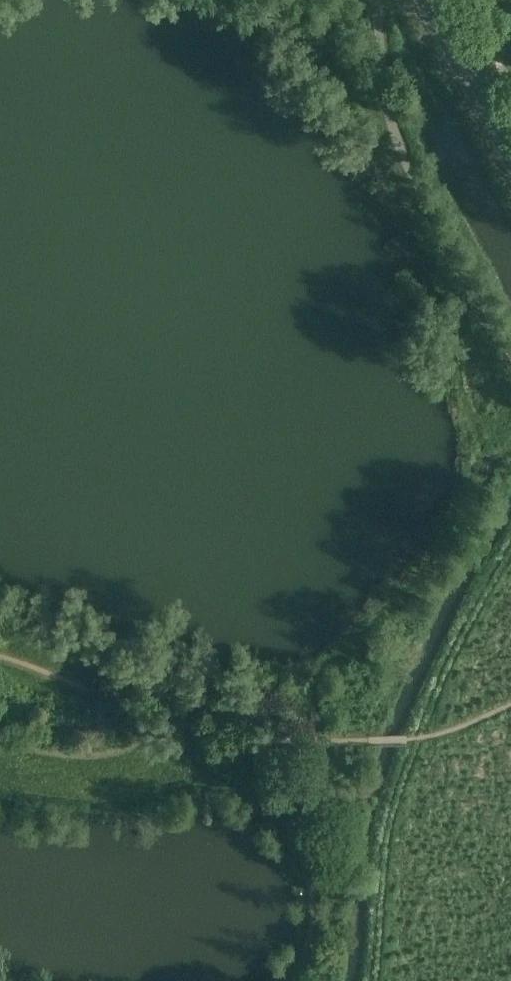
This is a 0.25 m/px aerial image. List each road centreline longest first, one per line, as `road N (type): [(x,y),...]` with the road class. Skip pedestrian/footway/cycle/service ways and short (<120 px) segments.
road 1 (tertiary): [(510,157),(427,0)]

